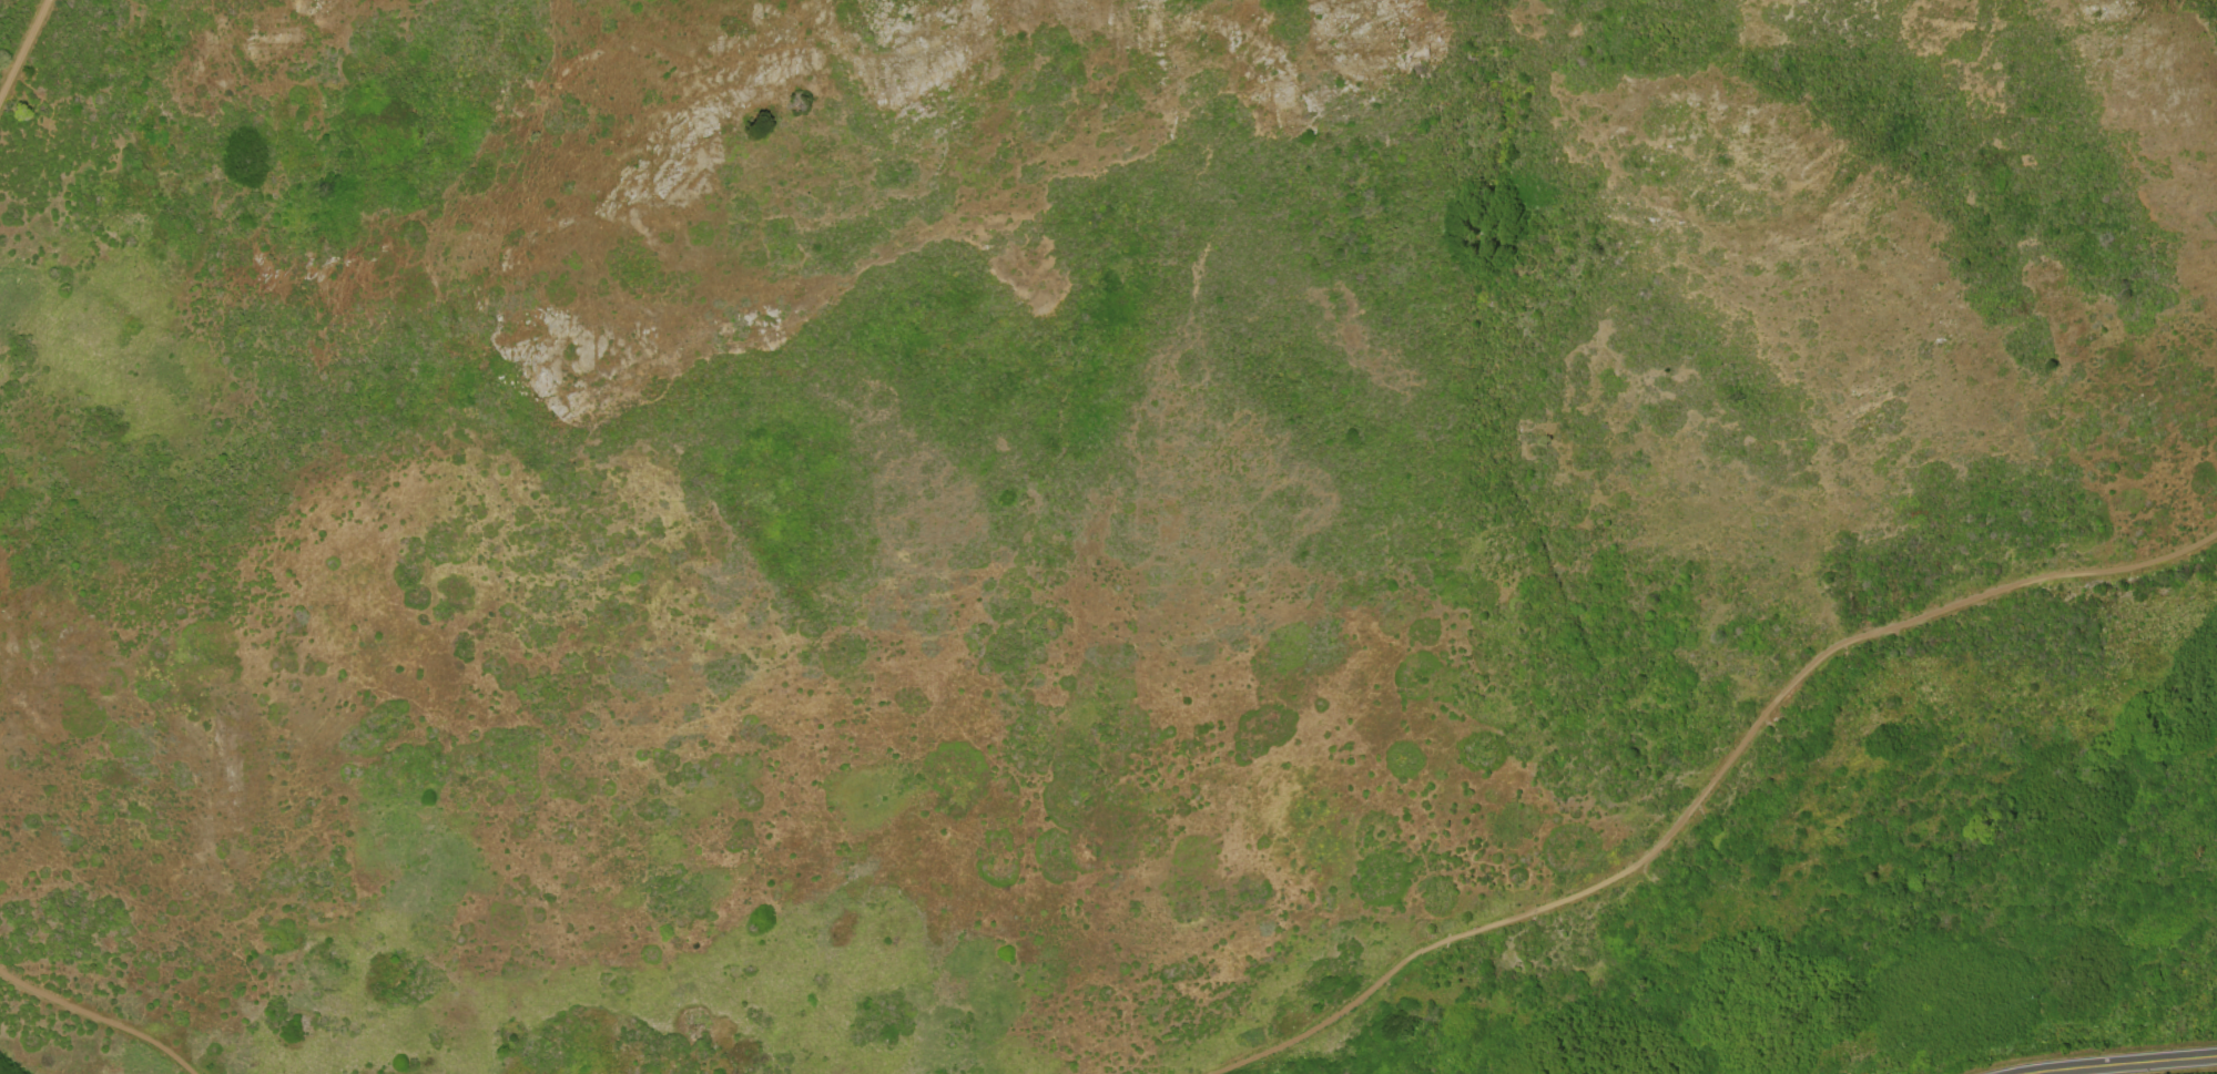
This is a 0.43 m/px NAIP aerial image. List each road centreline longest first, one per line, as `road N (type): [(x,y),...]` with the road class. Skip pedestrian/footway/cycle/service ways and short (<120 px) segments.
road 1 (track): [(1229,1073),(1349,1015),(1428,951),(1572,903),(1646,867),(1818,662),(1837,649),(2042,580),(2140,570),(2216,537)]
road 2 (track): [(0,972),(172,1051),(194,1073)]
road 3 (residential): [(2040,1073),(2216,1058)]

